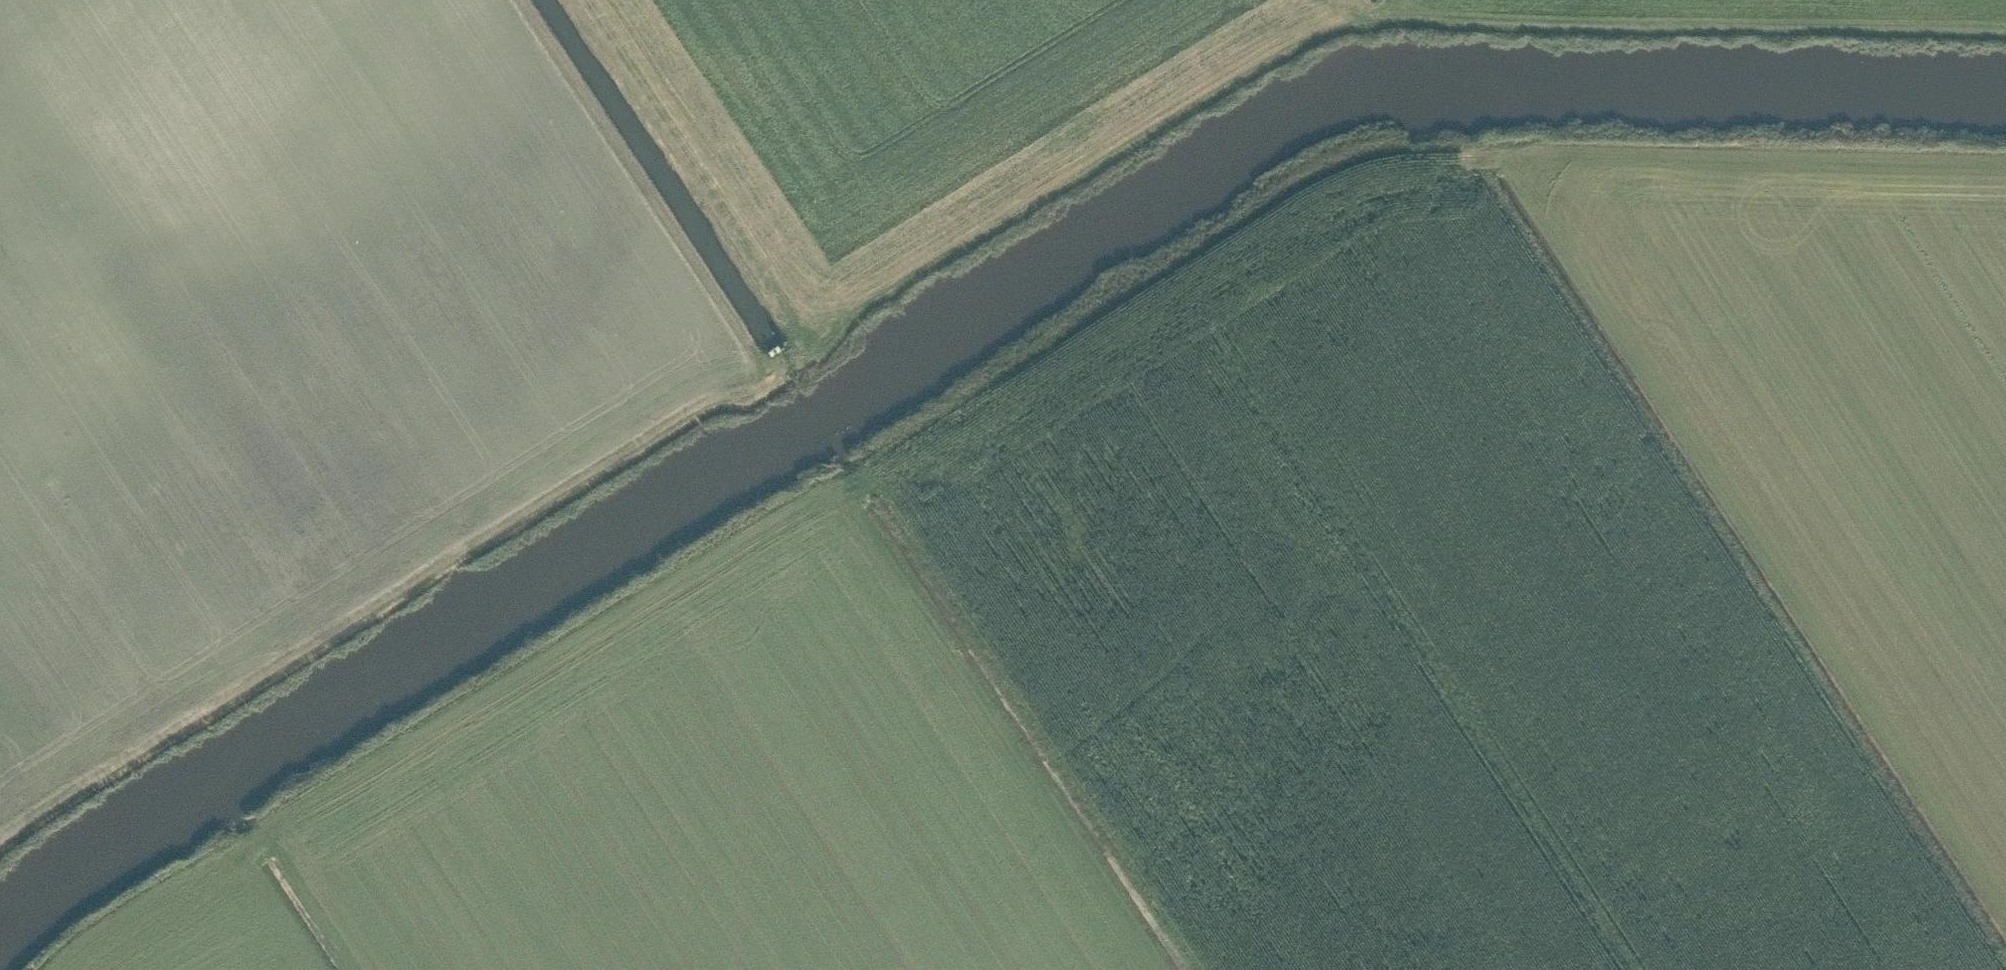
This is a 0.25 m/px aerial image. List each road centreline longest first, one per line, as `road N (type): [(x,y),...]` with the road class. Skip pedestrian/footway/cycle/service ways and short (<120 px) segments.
road 1 (track): [(804,333),(852,294),(1326,14),(2005,13)]

